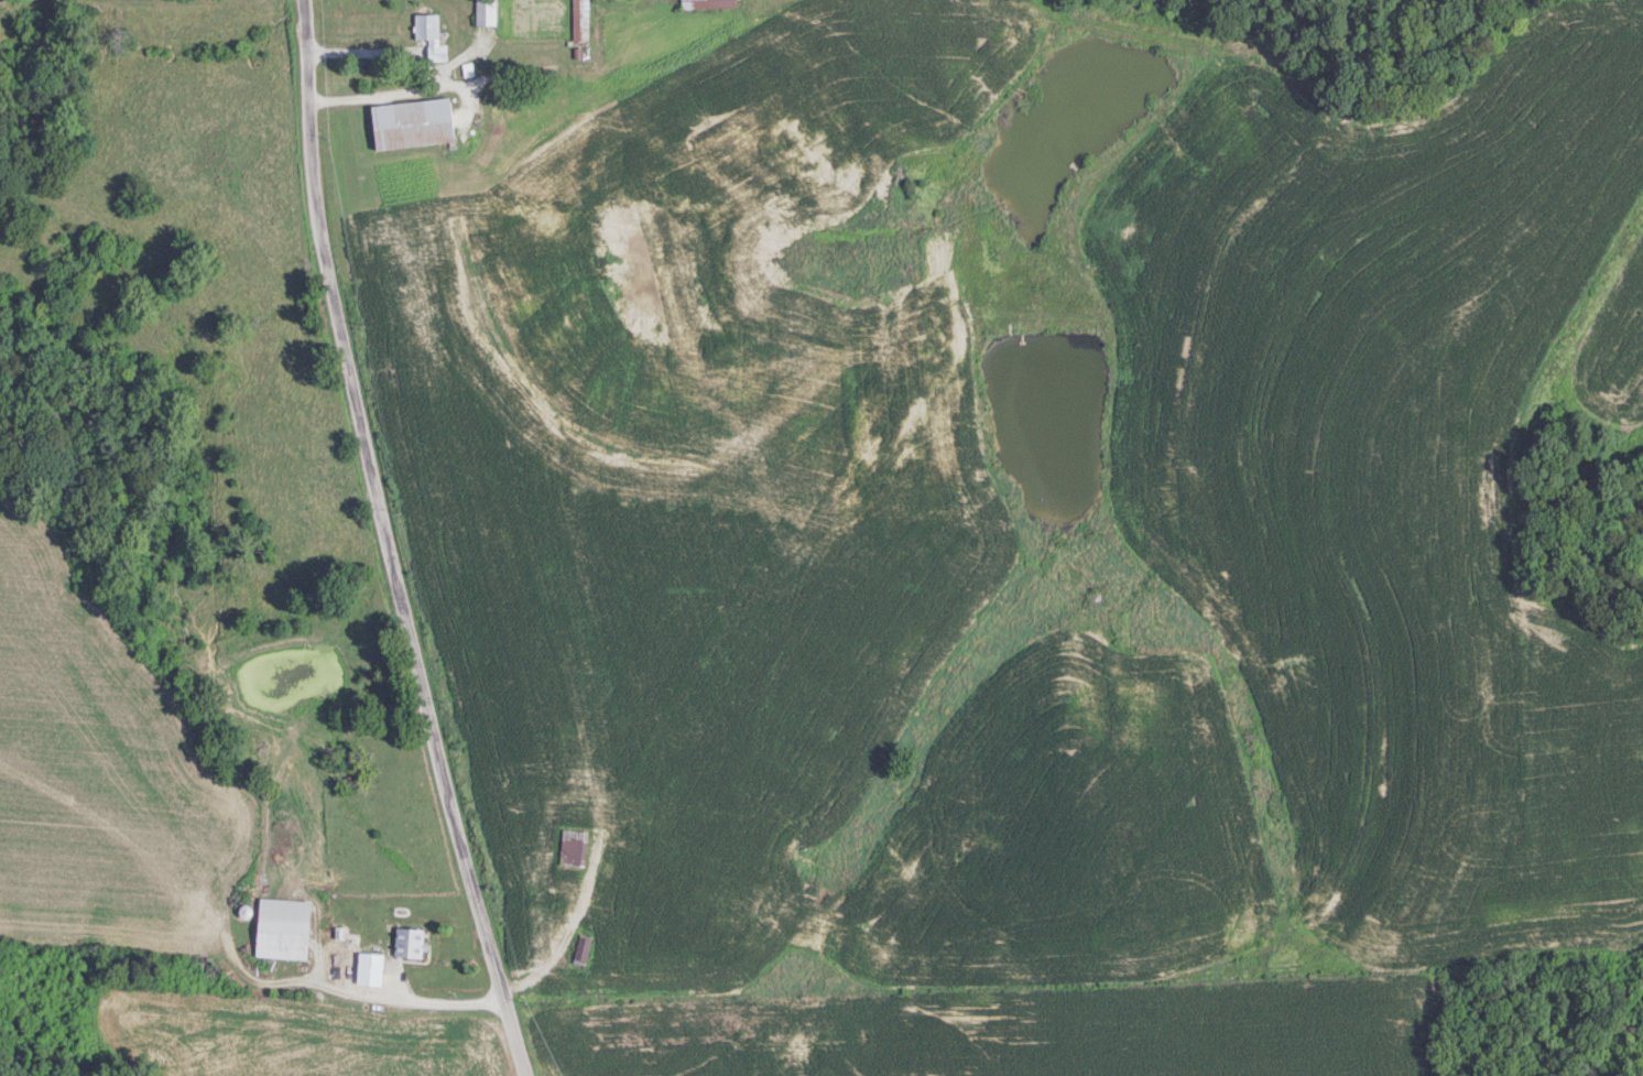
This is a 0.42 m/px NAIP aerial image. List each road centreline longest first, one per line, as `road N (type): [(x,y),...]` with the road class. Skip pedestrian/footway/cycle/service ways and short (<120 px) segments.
road 1 (tertiary): [(529,1075),(457,819),(329,270),(314,175),(304,0)]

